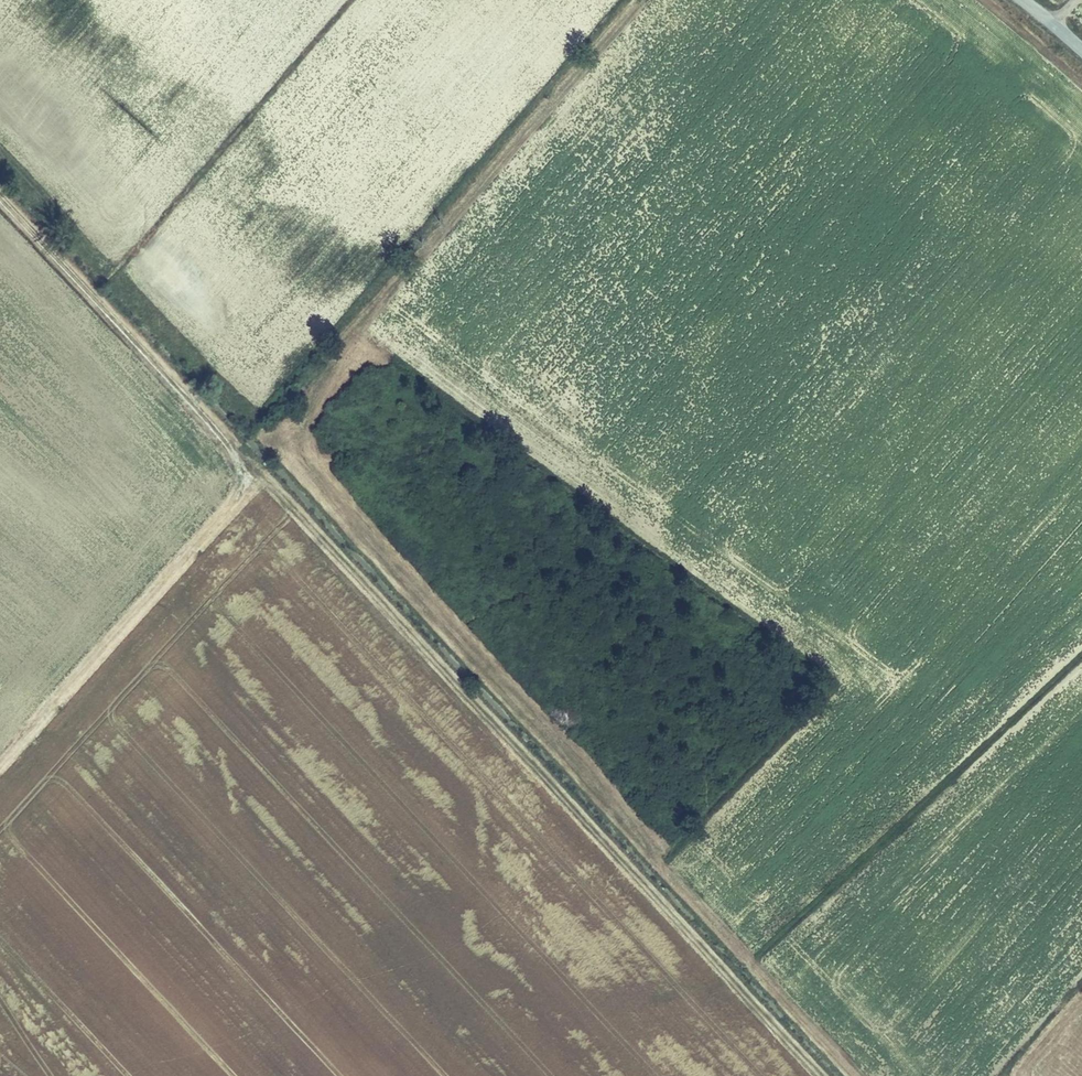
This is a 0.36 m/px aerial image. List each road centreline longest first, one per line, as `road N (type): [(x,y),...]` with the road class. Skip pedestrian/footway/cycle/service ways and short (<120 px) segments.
road 1 (track): [(0,759),(200,540),(226,502),(229,464),(217,436),(0,201)]

